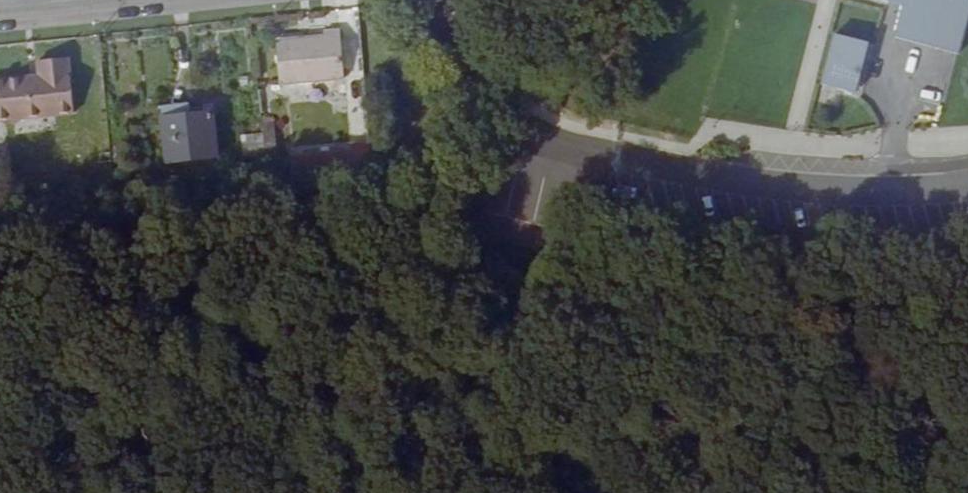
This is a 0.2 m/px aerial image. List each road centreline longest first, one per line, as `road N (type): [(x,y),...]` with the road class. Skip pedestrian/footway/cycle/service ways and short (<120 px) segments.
road 1 (residential): [(0,20),(197,0)]

